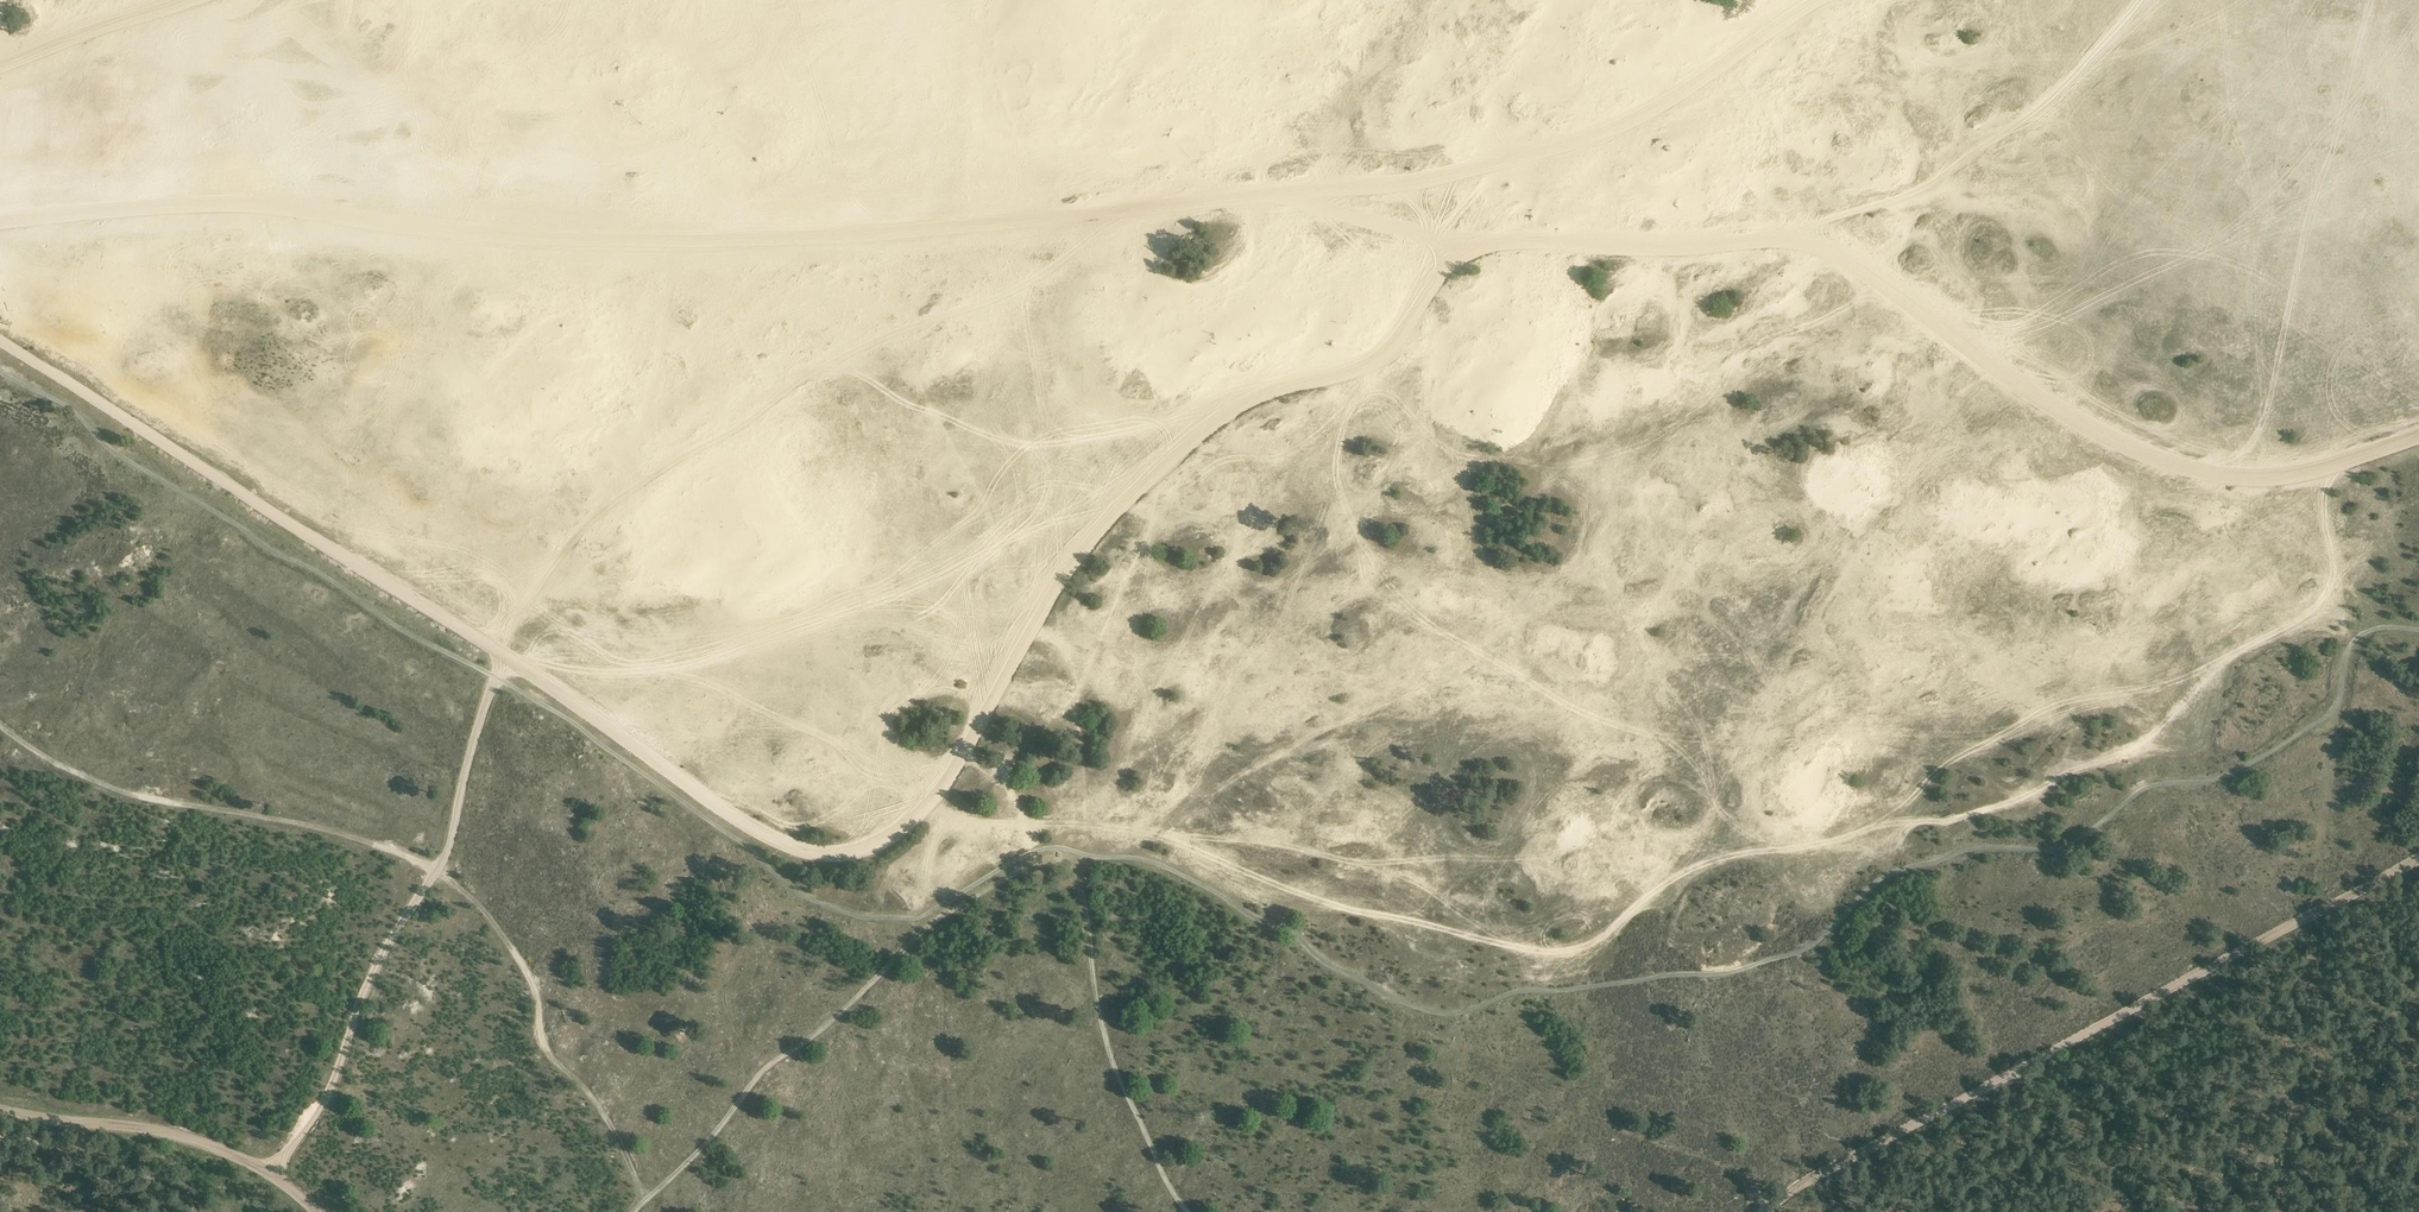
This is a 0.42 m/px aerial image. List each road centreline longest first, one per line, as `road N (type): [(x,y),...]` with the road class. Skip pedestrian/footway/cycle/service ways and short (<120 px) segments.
road 1 (track): [(0,341),(509,659),(765,835),(834,853),(897,832),(931,798),(1059,580),(1130,492),(1223,413),(1381,355),(1436,274),(1461,252),(1496,244),(1790,239),(1837,252),(1880,275),(2033,393),(2138,451),(2199,474),(2305,472),(2418,436)]
road 2 (track): [(2033,393),(1958,441),(1901,512),(1766,626),(1710,732),(1716,824),(1706,852),(1597,941),(1542,956),(1476,942),(1391,897),(1369,867),(1380,833),(1488,715),(1513,700)]
road 3 (track): [(1193,193),(998,226),(657,238),(503,238),(262,202),(0,223)]
road 4 (track): [(1513,700),(1533,699),(1584,721),(1647,732),(1685,751),(1797,853),(1850,853),(1900,825),(1940,822),(2034,789),(2149,737),(2247,646),(2326,601),(2338,567),(2328,535),(2305,511),(2305,472)]
road 5 (track): [(648,1198),(709,1141),(765,1070),(836,1017),(913,941),(1025,868),(1067,858),(1081,883),(1111,1059),(1185,1211)]
road 6 (track): [(0,725),(97,782),(335,832),(447,875),(523,965),(544,1046),(597,1106),(648,1198)]
road 7 (track): [(1193,193),(1108,226),(1046,274),(968,311),(877,339),(607,501),(552,562),(509,659)]
road 8 (track): [(1766,1211),(1813,1177),(2418,859)]
road 9 (track): [(1193,193),(1394,184),(1600,135),(1816,0)]
road 10 (track): [(268,1173),(328,1095),(373,973),(438,871),(490,694),(509,659)]
road 11 (track): [(1790,239),(2148,65),(2239,0)]
road 12 (track): [(1029,632),(1085,690),(1159,736),(1261,758),(1326,764),(1374,756),(1438,773)]
road 13 (track): [(0,1111),(199,1142),(268,1173),(315,1211)]
road 14 (track): [(1275,192),(1461,252)]
road 15 (track): [(183,0),(0,65)]

